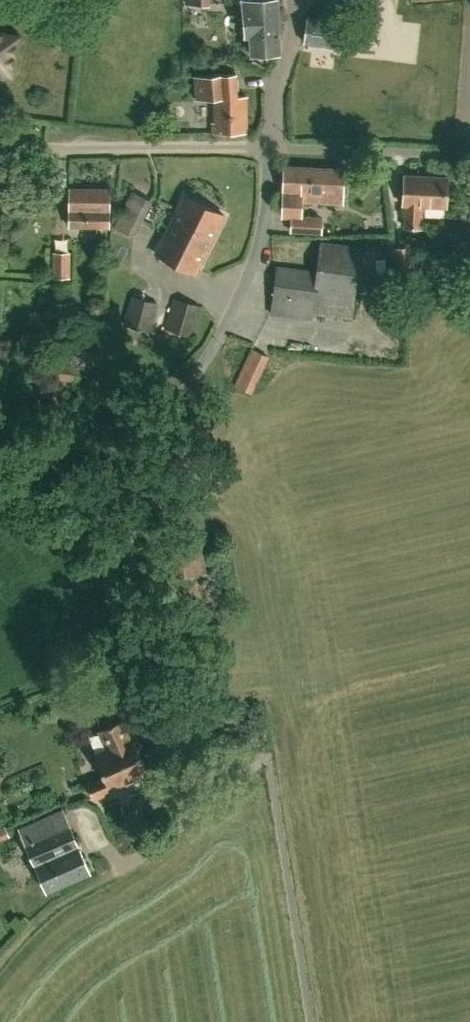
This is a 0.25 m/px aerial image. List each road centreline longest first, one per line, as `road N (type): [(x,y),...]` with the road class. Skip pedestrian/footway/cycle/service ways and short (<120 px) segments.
road 1 (residential): [(244,766),(210,755),(189,729),(164,673),(131,540),(152,450),(249,274),(263,226),(268,146)]
road 2 (residential): [(268,146),(38,144)]
road 3 (residential): [(244,766),(205,808),(118,870)]
road 4 (residential): [(268,146),(293,0)]

